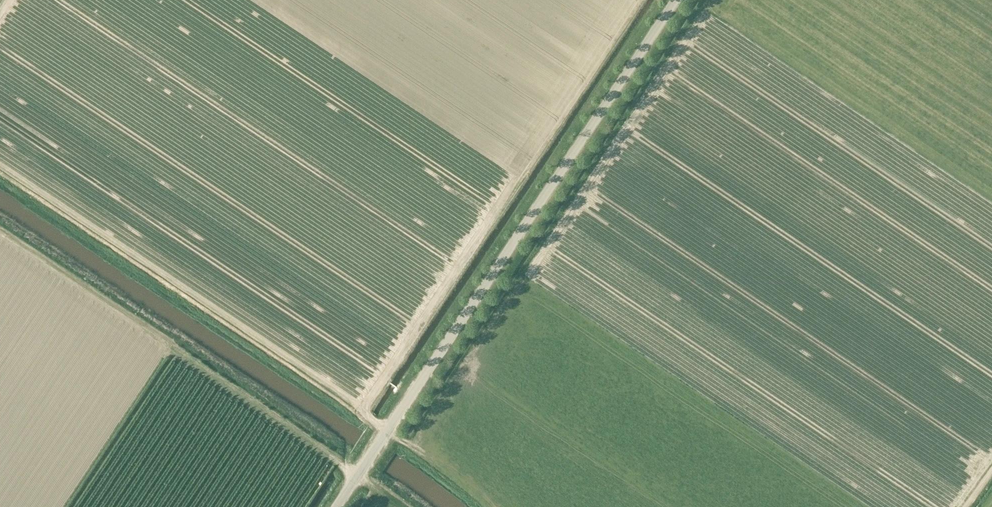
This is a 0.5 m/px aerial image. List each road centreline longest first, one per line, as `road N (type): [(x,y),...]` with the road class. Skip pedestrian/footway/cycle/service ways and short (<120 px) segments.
road 1 (unclassified): [(337,506),(675,0)]

